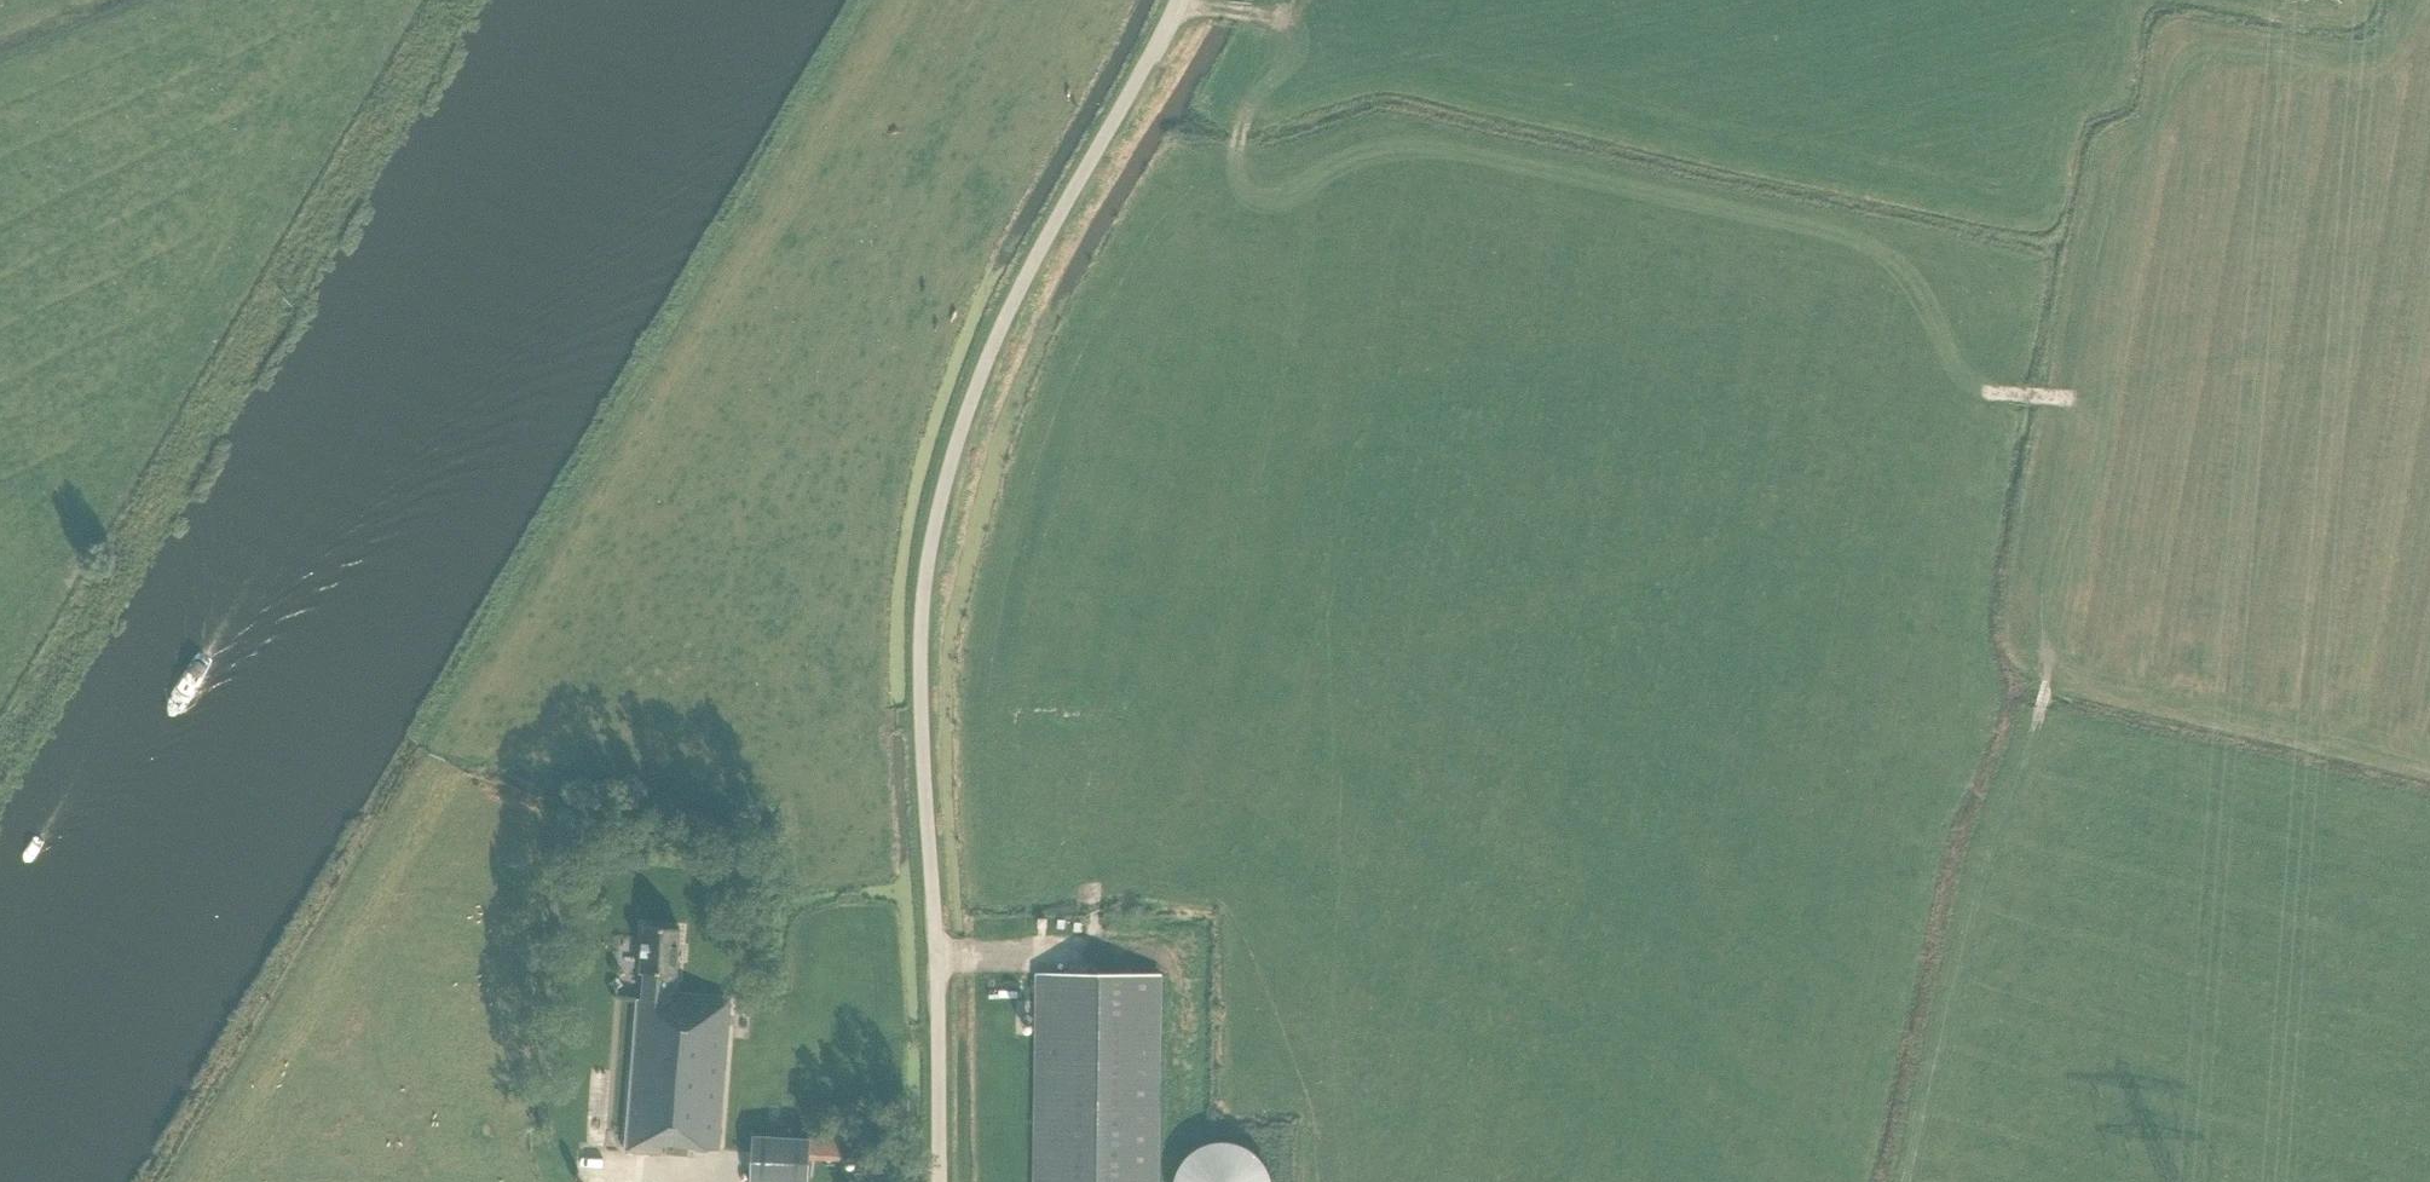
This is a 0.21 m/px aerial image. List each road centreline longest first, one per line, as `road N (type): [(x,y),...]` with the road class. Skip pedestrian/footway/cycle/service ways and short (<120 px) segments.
road 1 (unclassified): [(1179,0),(993,346),(956,449),(929,558),(919,650),(939,1181)]

